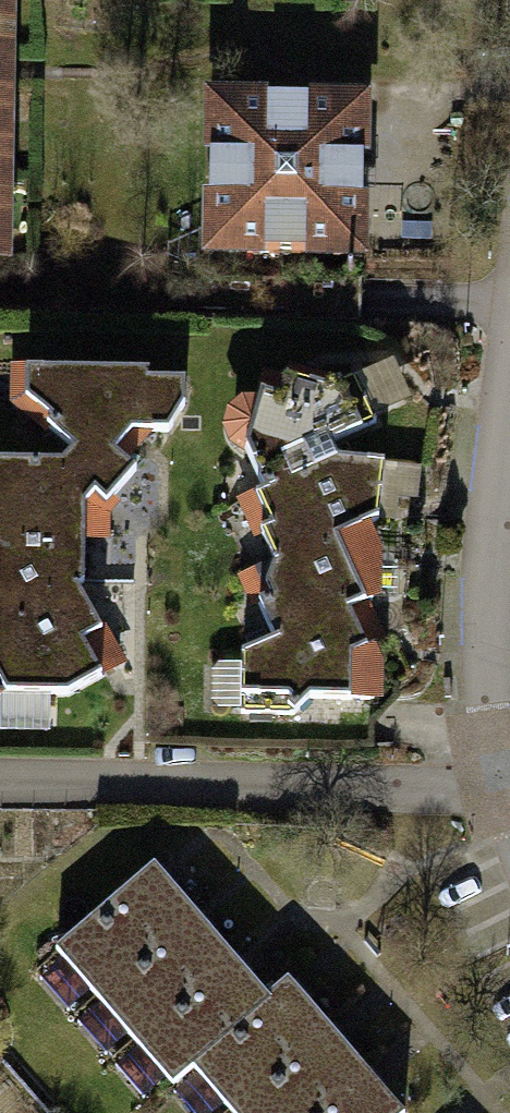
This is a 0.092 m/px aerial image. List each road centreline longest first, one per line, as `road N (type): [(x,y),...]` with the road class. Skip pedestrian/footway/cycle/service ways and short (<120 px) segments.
road 1 (residential): [(0,781),(497,772)]
road 2 (residential): [(509,399),(489,551),(497,772)]

